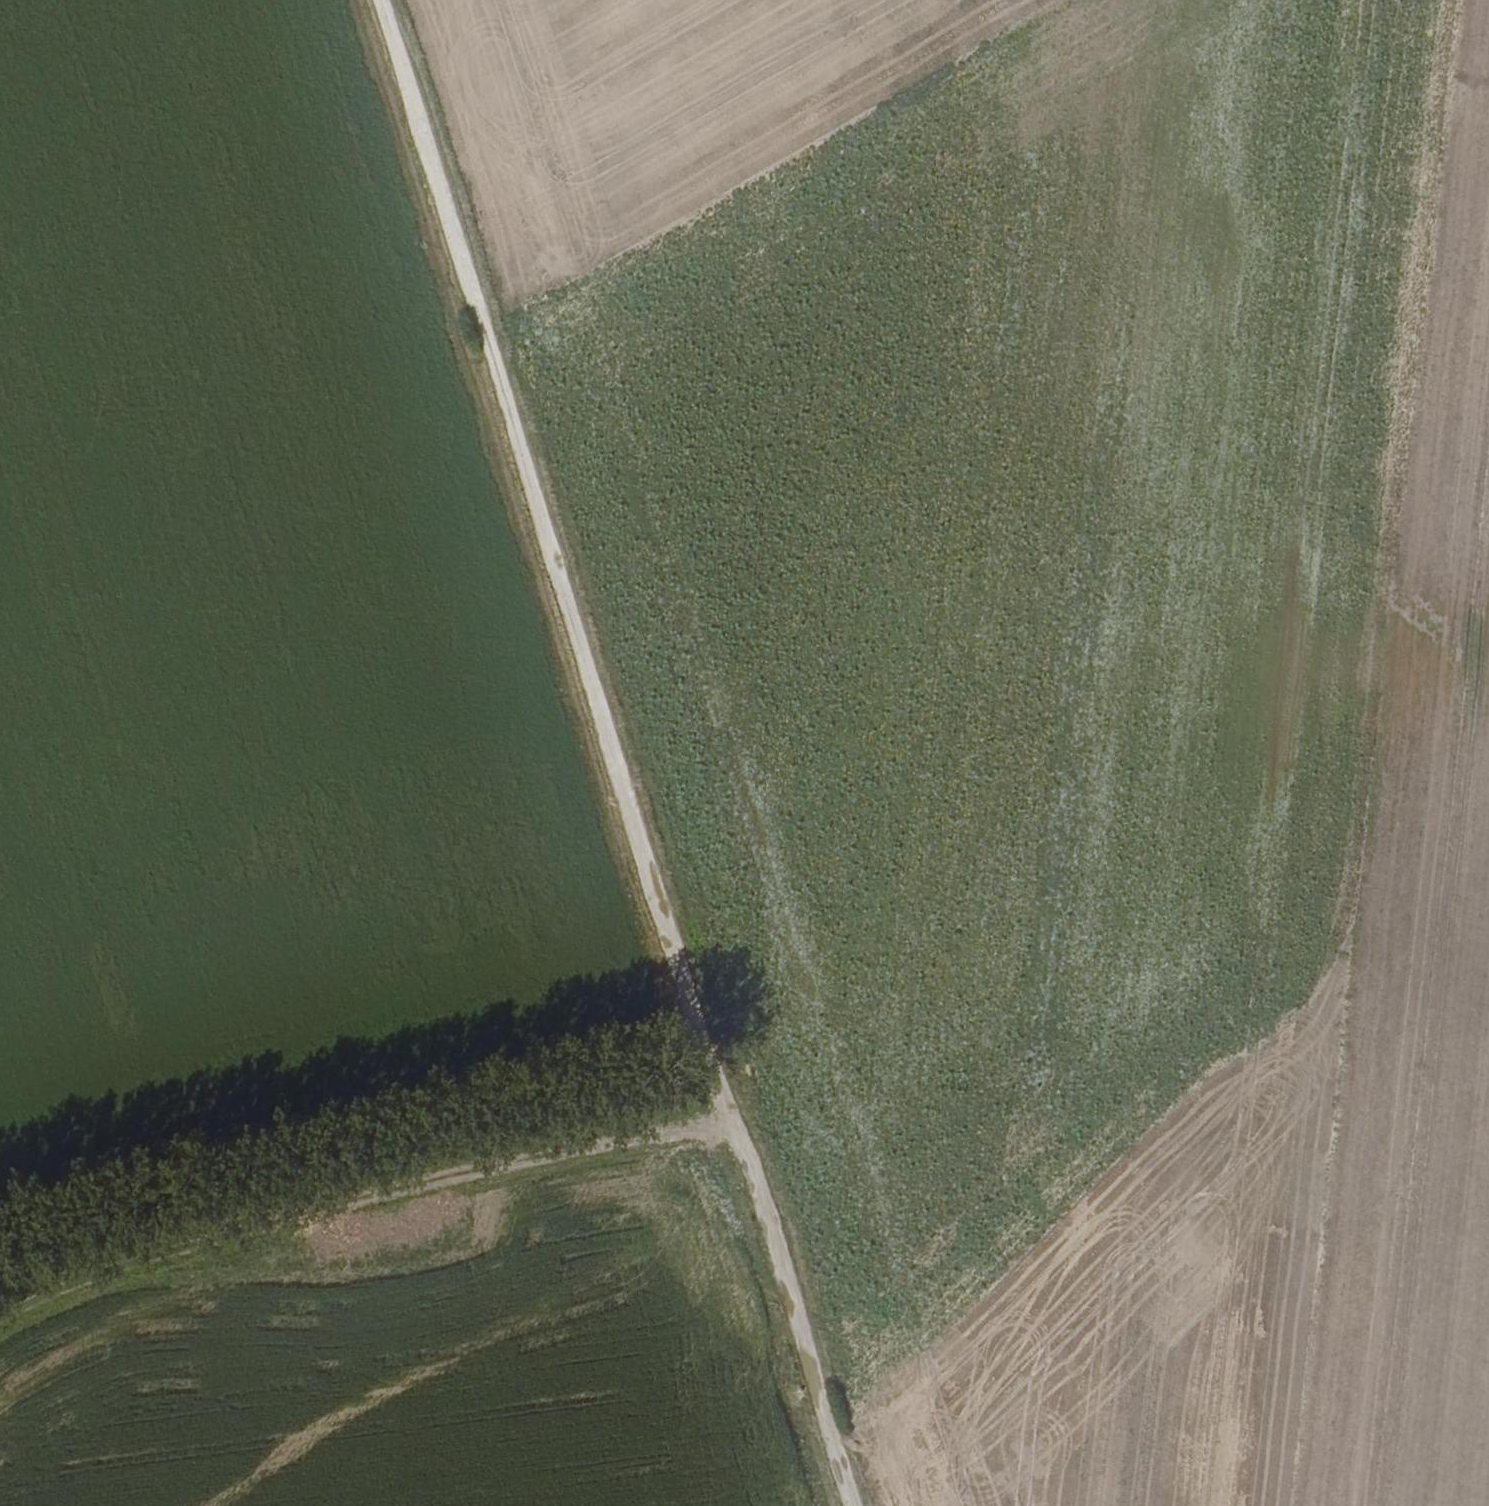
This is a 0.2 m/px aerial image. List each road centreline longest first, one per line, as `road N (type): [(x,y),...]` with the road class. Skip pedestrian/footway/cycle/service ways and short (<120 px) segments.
road 1 (unclassified): [(380,0),(850,1505)]
road 2 (track): [(703,1041),(0,1229)]

